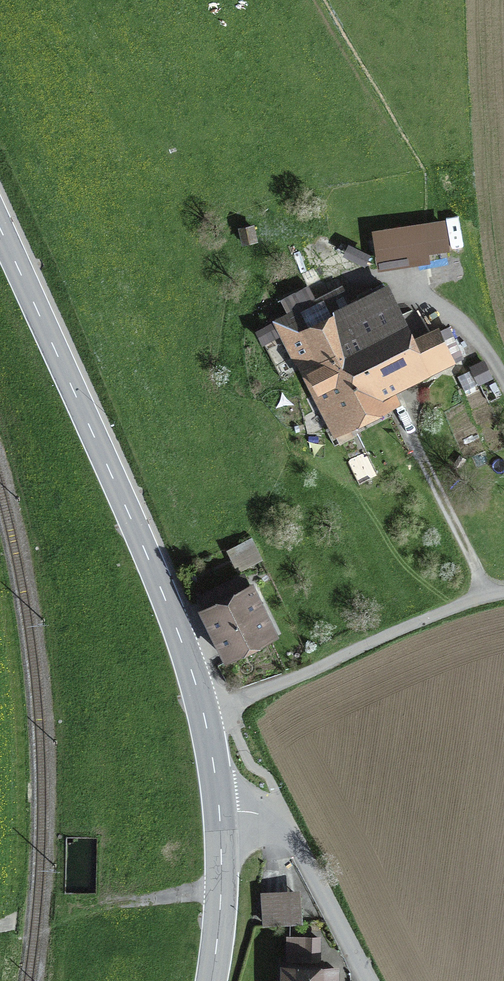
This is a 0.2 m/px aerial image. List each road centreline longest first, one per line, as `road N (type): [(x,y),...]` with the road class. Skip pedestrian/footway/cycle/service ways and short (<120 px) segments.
road 1 (secondary): [(223,813),(207,717),(182,636),(0,225)]
road 2 (track): [(207,717),(503,593)]
road 3 (unclassified): [(223,813),(268,821),(296,843),(370,980)]
road 4 (track): [(407,423),(493,594)]
road 5 (secondary): [(215,980),(223,813)]
road 6 (track): [(404,288),(451,316),(503,379)]

